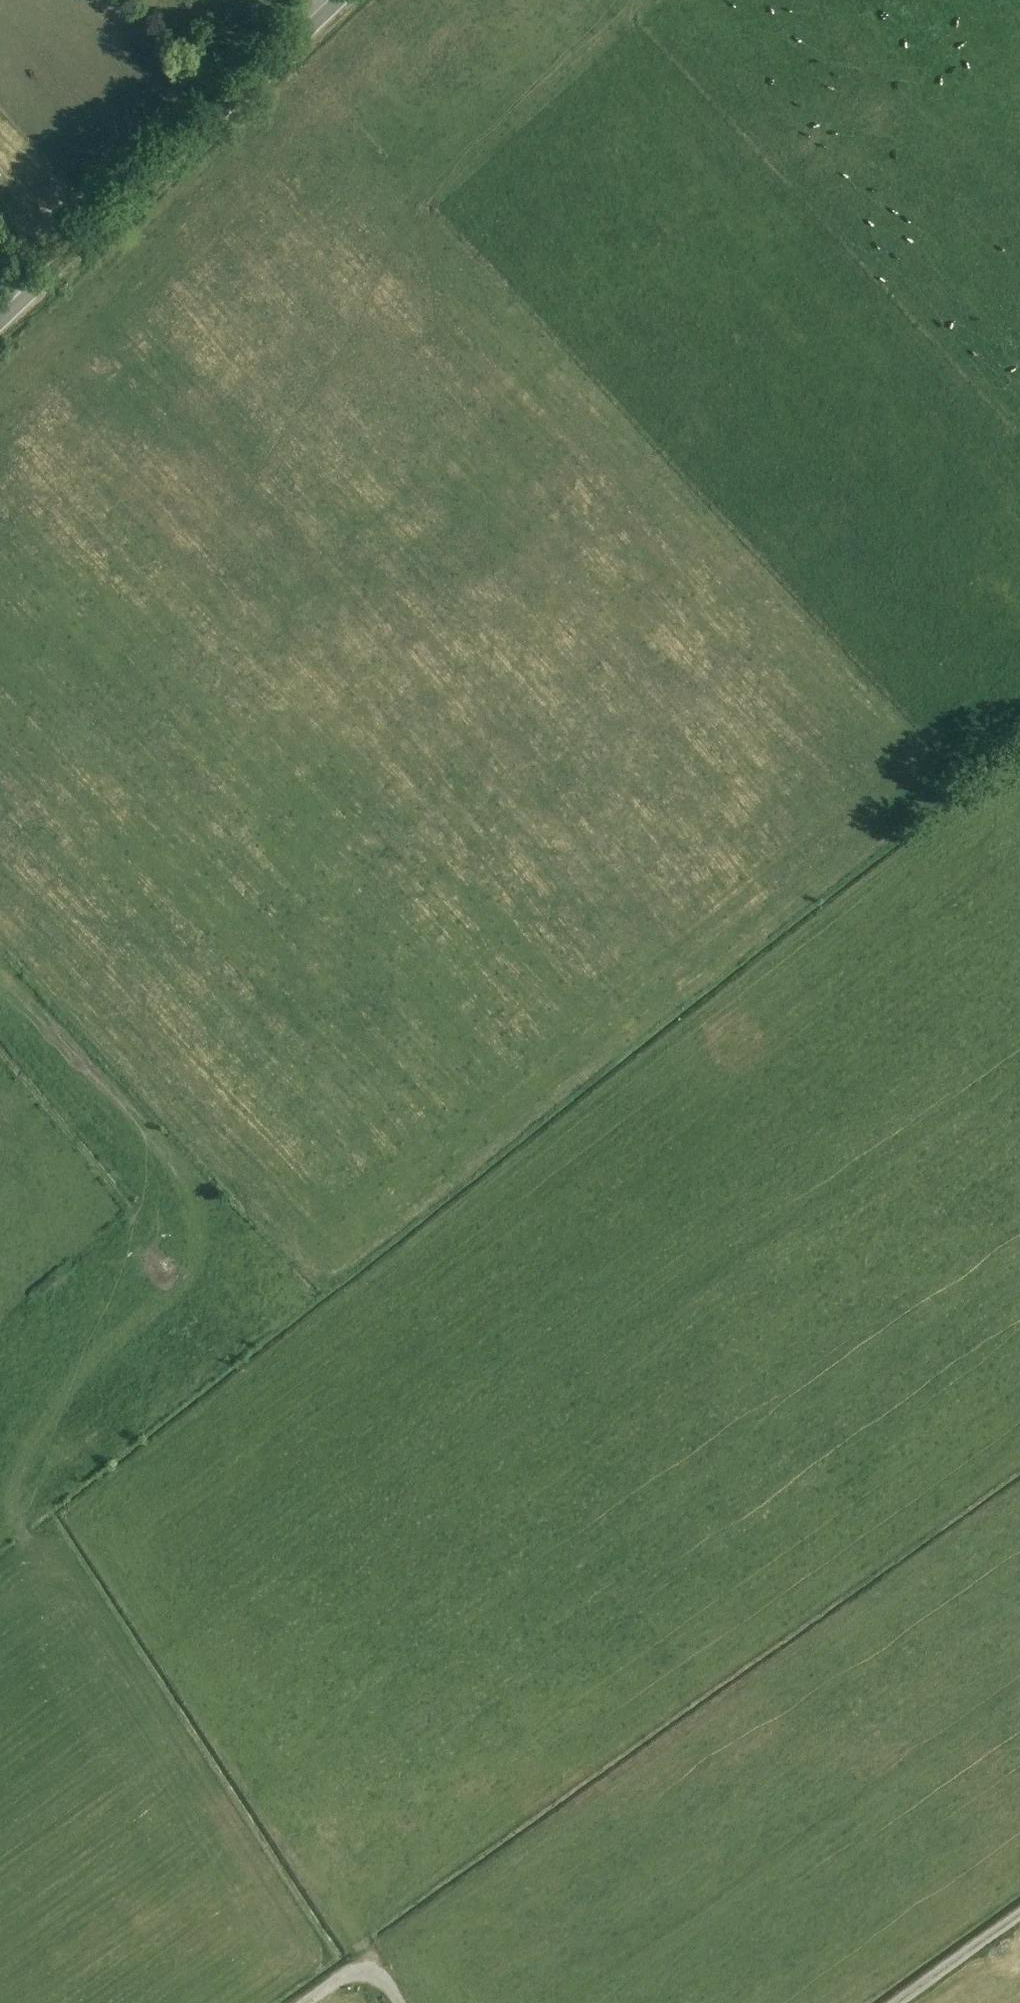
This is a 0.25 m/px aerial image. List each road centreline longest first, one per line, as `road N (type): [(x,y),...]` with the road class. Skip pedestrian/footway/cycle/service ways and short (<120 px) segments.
road 1 (tertiary): [(0,317),(333,0)]
road 2 (track): [(1019,1913),(896,2002)]

